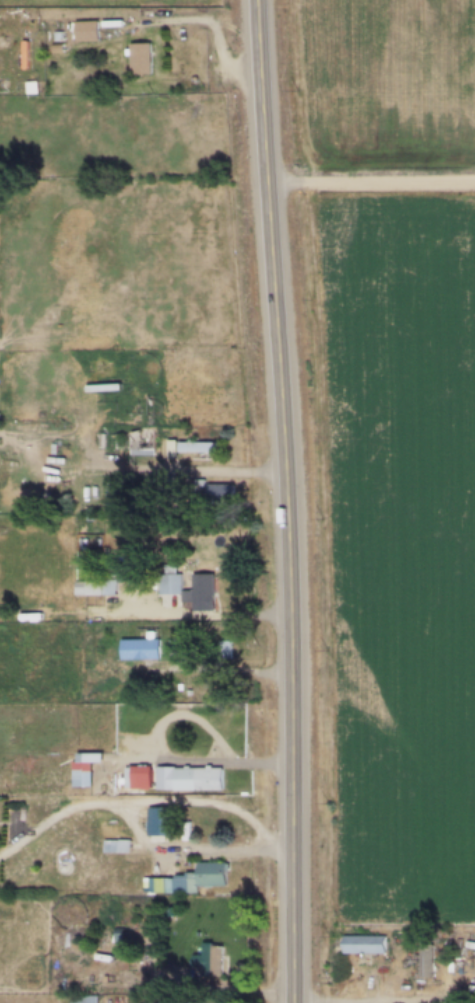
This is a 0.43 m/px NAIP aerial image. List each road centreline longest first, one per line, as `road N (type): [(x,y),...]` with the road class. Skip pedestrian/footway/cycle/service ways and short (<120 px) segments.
road 1 (trunk): [(294,1002),(283,440),(259,0)]

